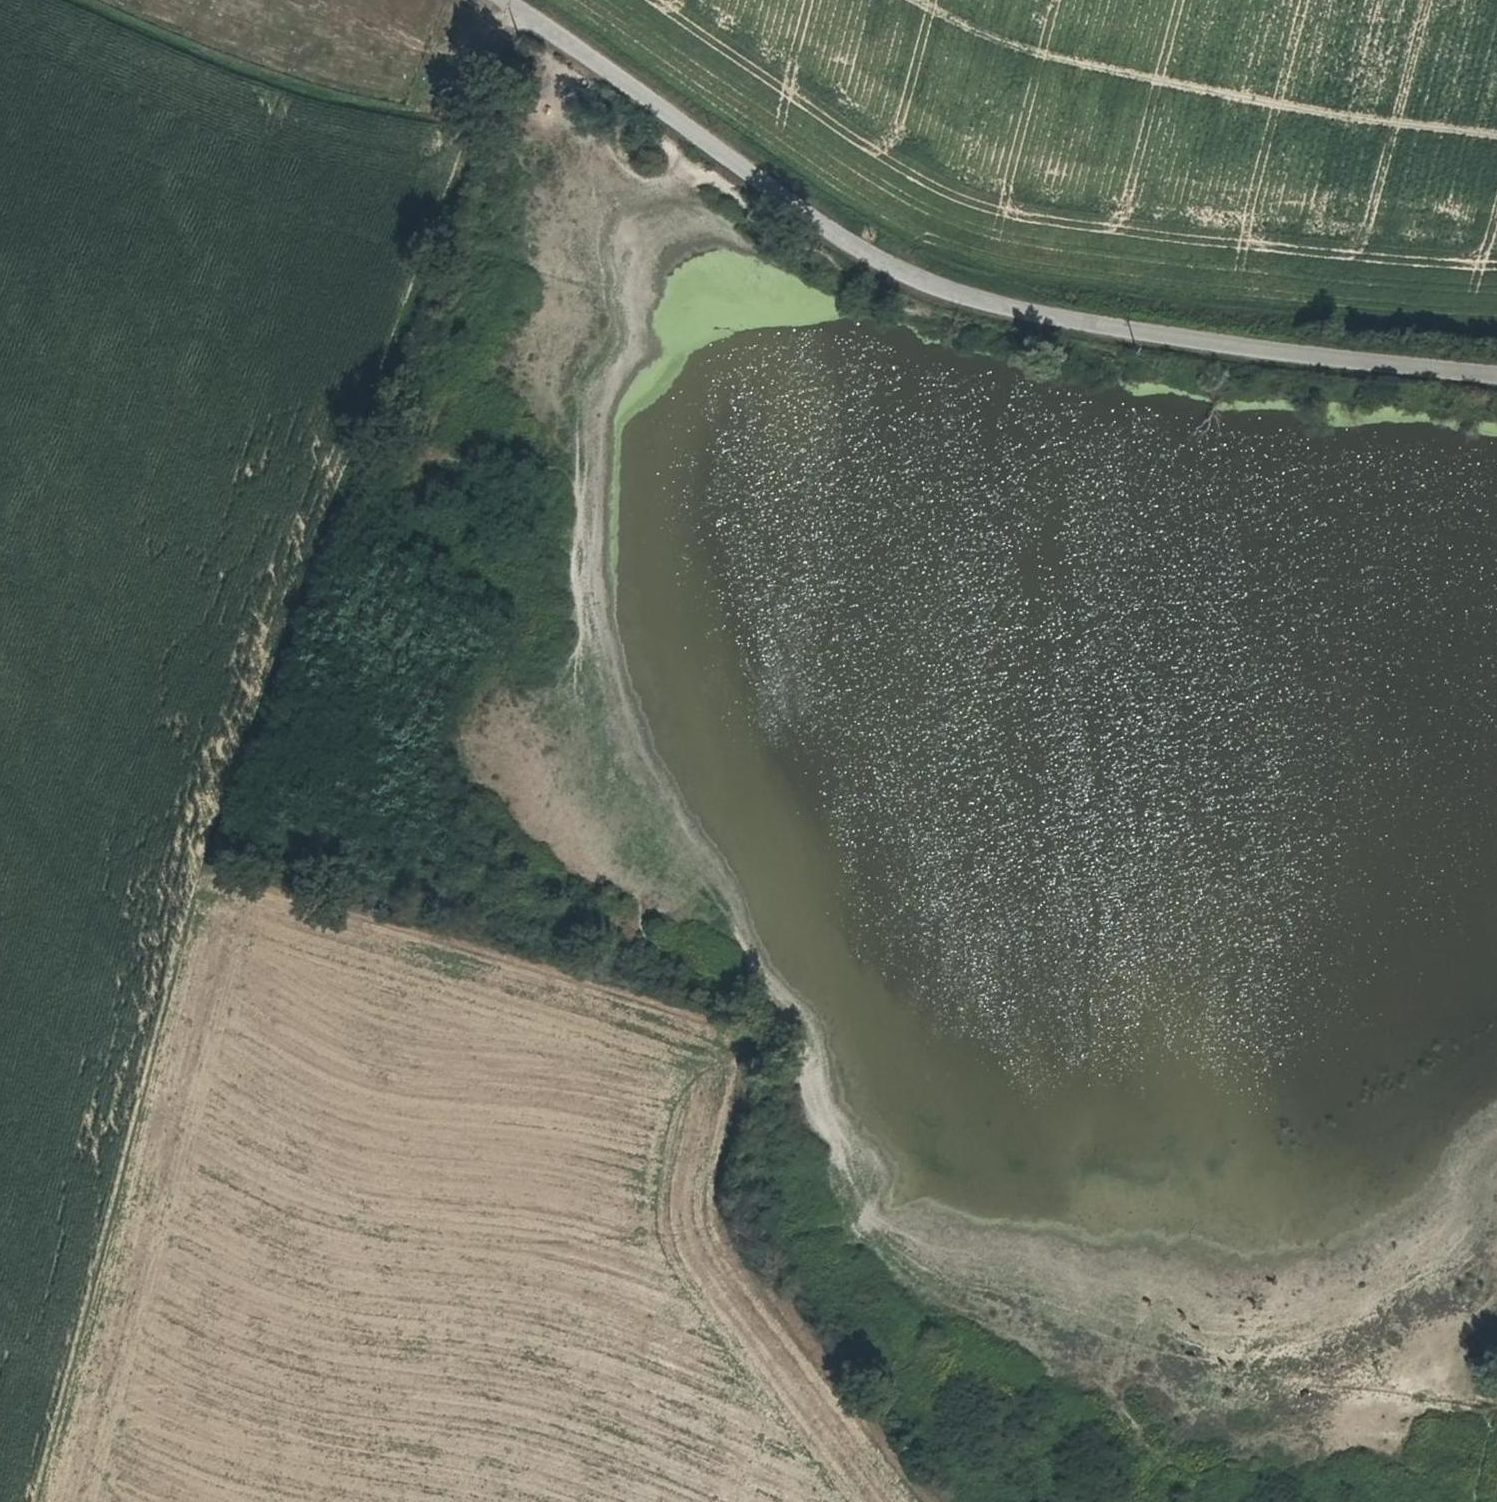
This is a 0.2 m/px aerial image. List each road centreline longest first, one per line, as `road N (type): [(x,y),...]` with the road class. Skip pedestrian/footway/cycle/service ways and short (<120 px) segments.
road 1 (unclassified): [(501,0),(620,80),(835,247),(936,292),(1072,321),(1496,370)]

